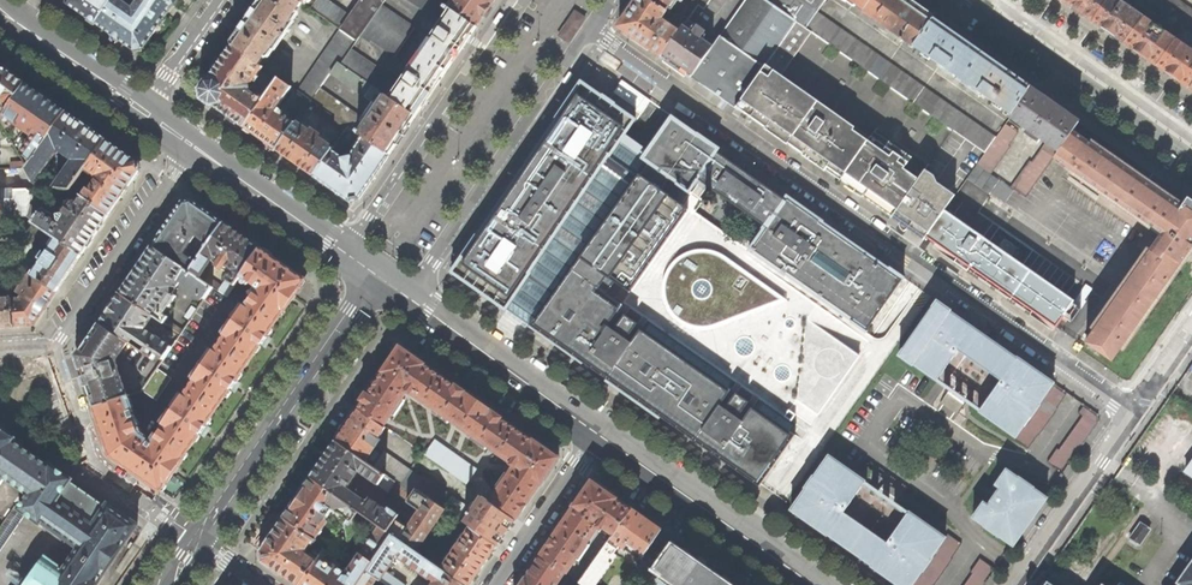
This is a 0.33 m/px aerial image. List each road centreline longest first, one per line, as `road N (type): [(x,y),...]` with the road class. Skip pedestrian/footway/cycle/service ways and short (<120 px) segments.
road 1 (unclassified): [(592,31),(1131,412)]
road 2 (tertiary): [(412,295),(592,31)]
road 3 (tertiary): [(198,541),(369,289)]
road 4 (tertiary): [(518,0),(347,251)]
road 5 (primary): [(821,584),(601,429)]
road 6 (residential): [(48,354),(196,146)]
road 7 (secondary): [(1191,146),(984,0)]
road 8 (residential): [(198,541),(93,467),(48,354)]
road 9 (primary): [(601,429),(412,295)]
road 10 (residential): [(1131,412),(1012,584)]
road 11 (residential): [(496,584),(601,429)]
road 12 (primary): [(196,146),(347,251)]
road 13 (primary): [(0,9),(144,108)]
road 14 (residential): [(220,0),(144,108)]

